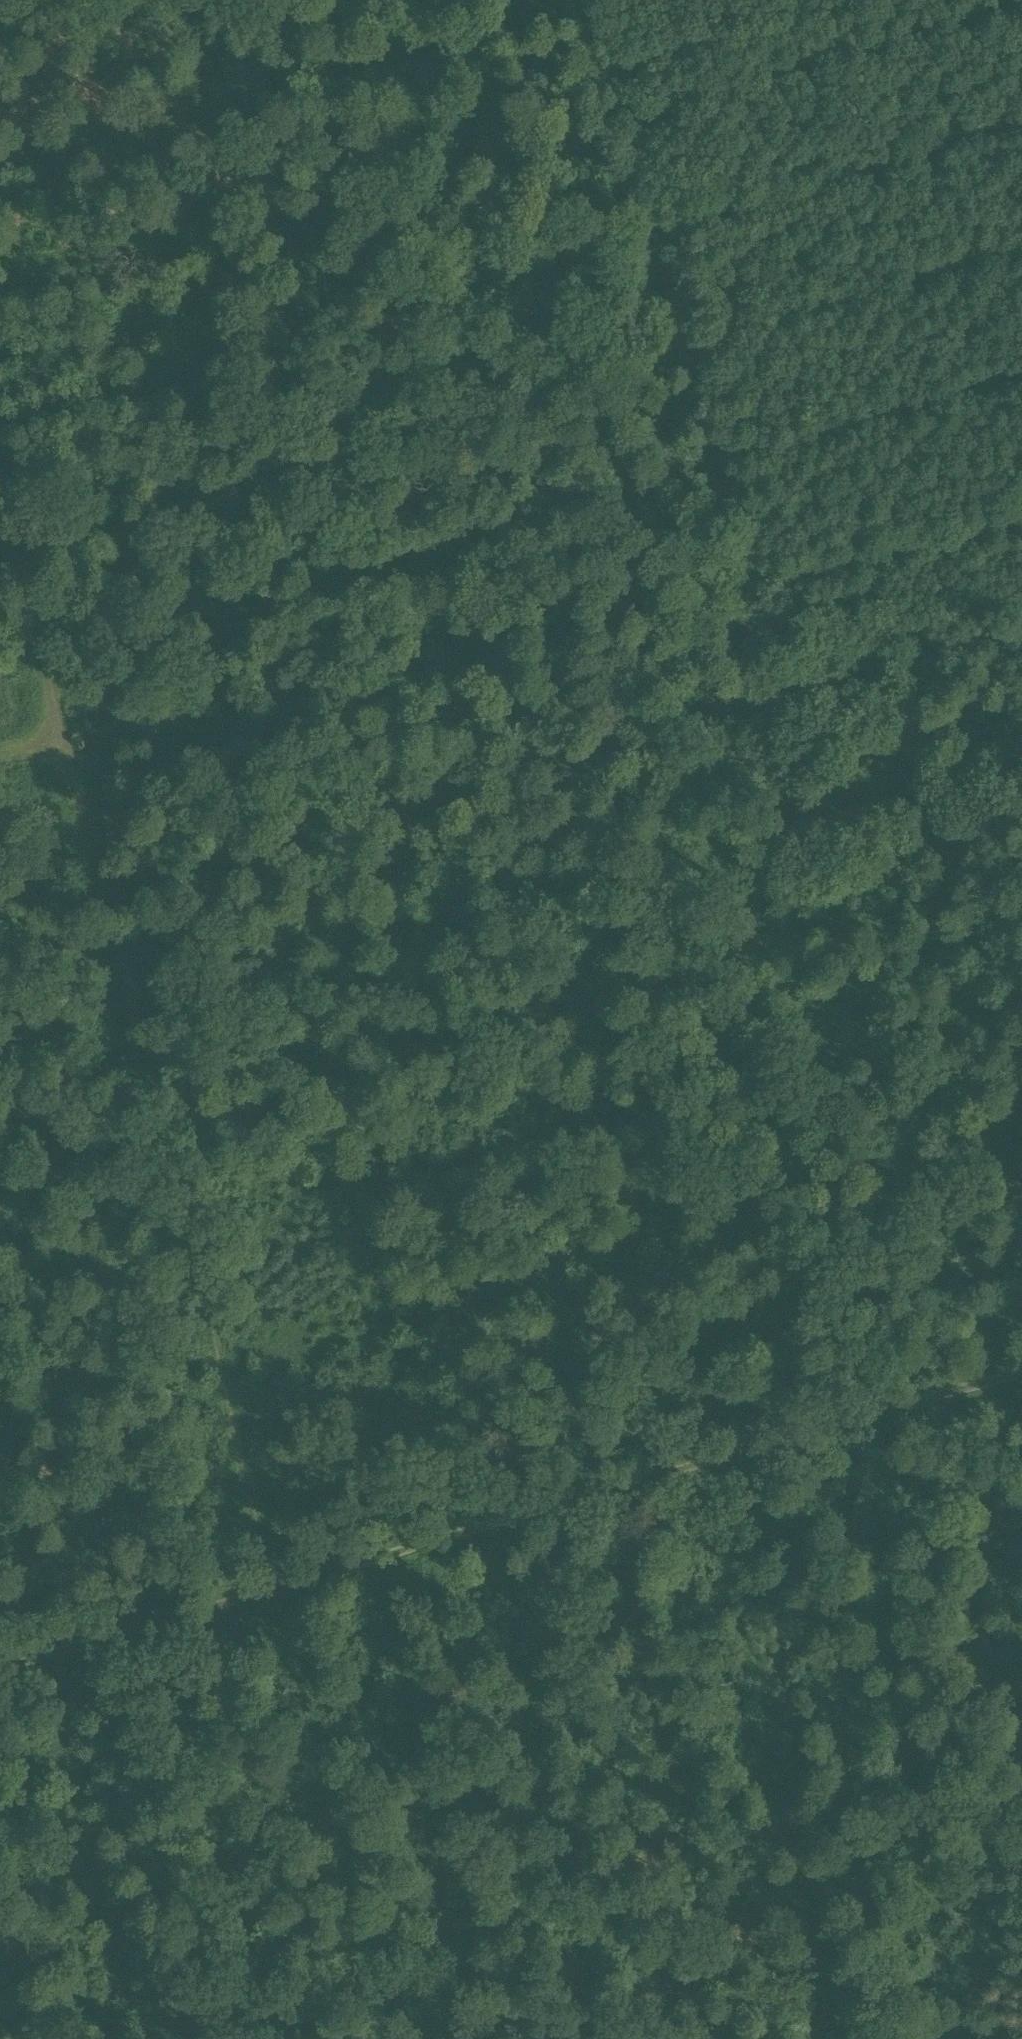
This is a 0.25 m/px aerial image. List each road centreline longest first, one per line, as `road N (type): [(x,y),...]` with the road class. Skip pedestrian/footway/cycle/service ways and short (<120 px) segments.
road 1 (track): [(0,512),(381,2038)]
road 2 (track): [(1021,1370),(0,1666)]

